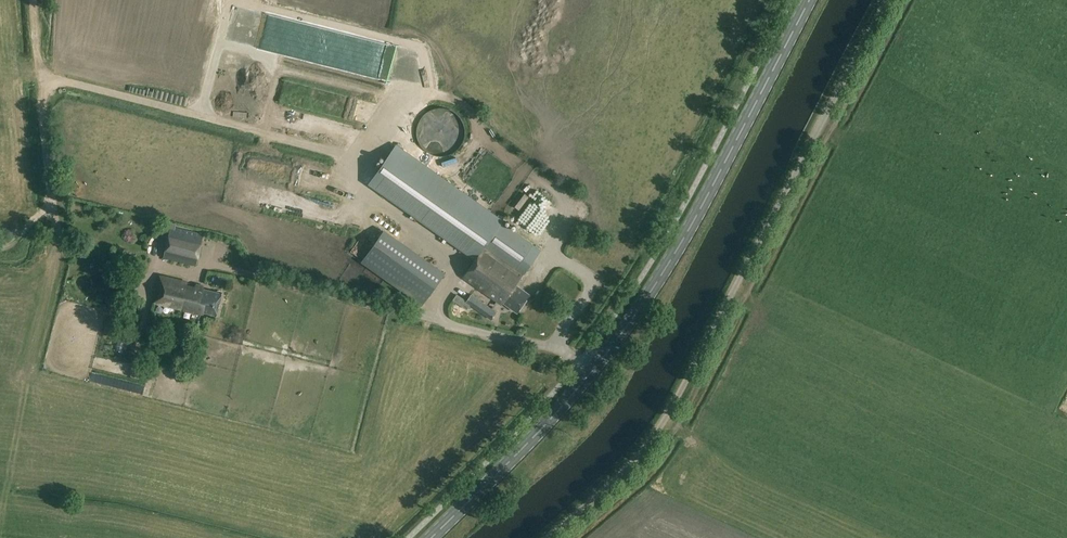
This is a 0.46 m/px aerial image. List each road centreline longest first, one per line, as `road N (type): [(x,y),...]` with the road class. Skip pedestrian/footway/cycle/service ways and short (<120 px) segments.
road 1 (primary): [(431,537),(598,362),(648,292),(702,207),(808,0)]
road 2 (unclassified): [(886,0),(654,436),(547,537)]
road 3 (track): [(360,163),(64,82),(49,87)]
road 4 (track): [(34,0),(49,87),(43,104),(54,201)]

